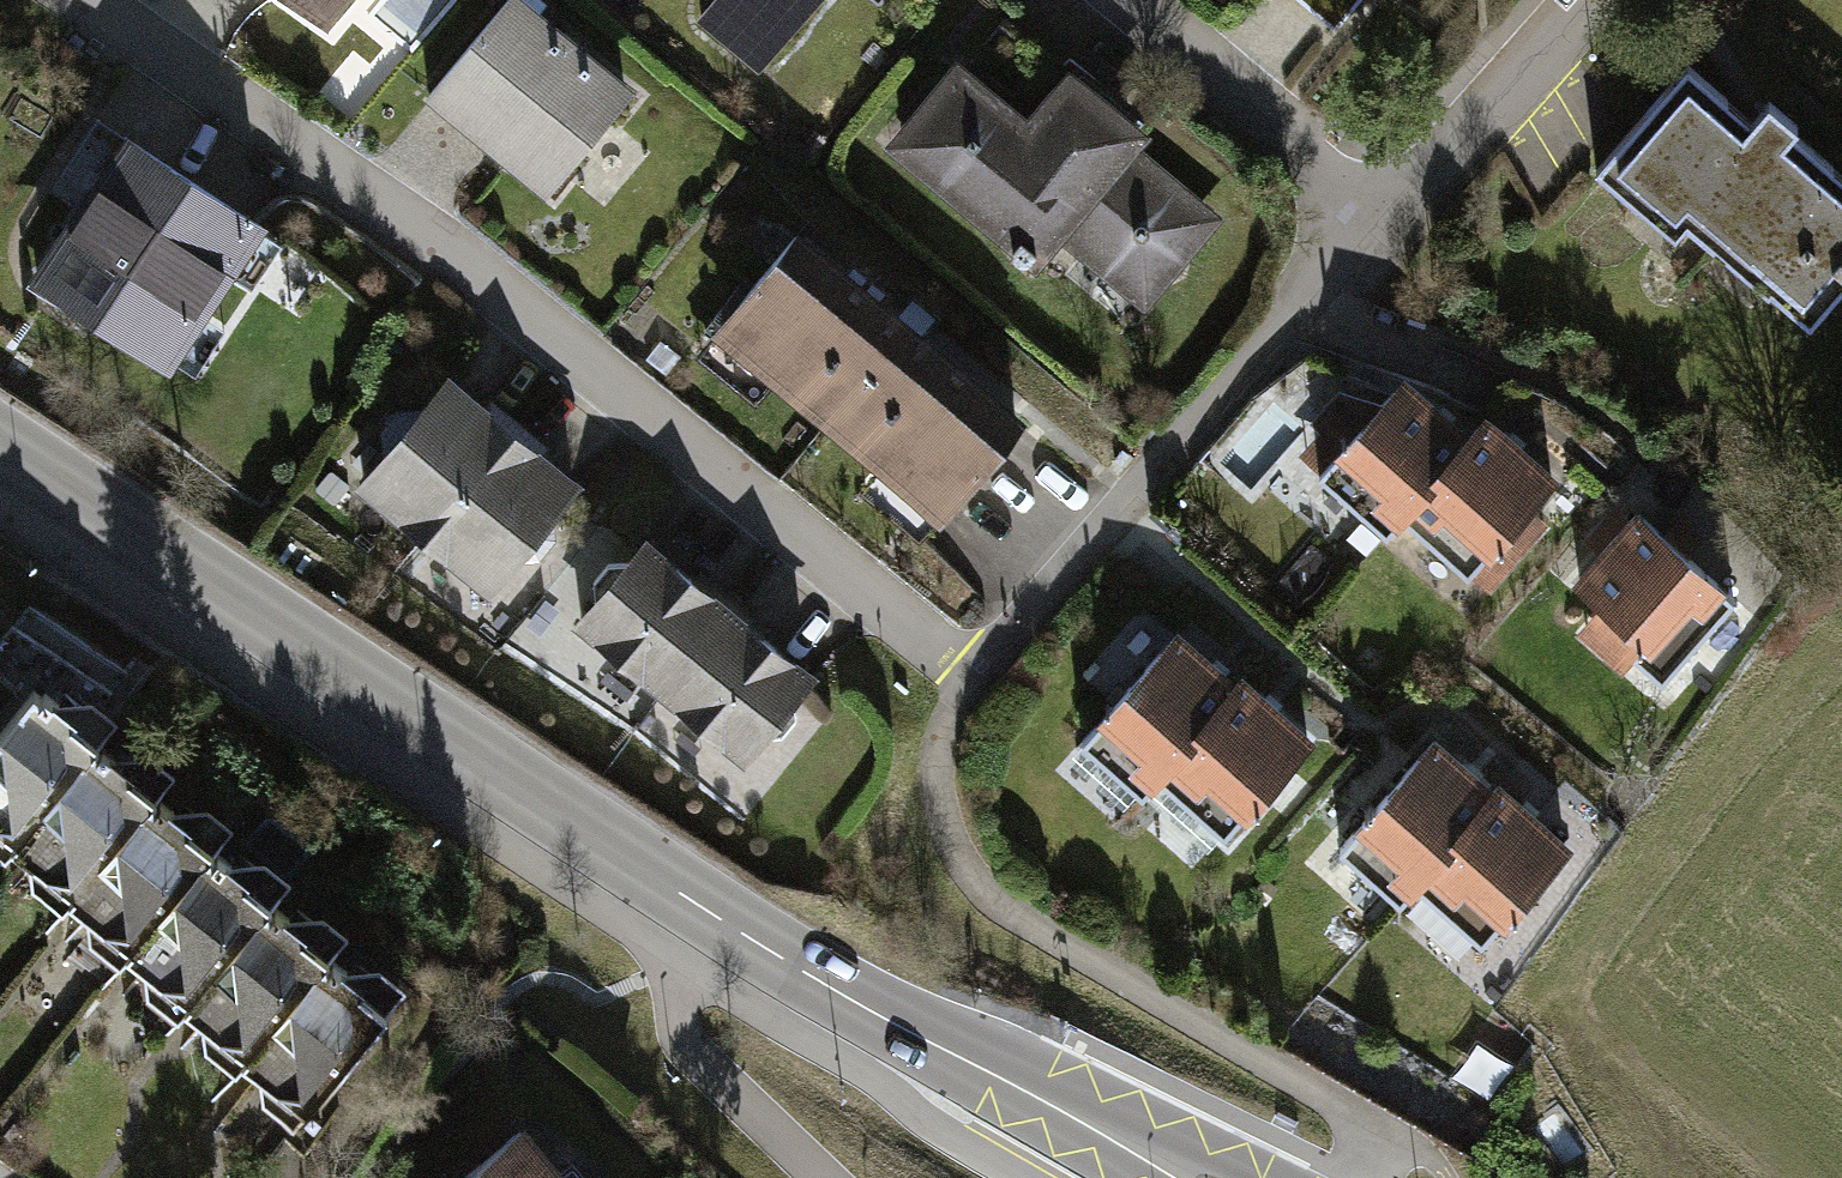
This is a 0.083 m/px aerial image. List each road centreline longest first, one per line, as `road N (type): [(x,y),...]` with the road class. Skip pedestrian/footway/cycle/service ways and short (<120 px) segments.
road 1 (residential): [(1384,226),(968,678),(434,240),(85,0)]
road 2 (secondary): [(0,457),(924,1040),(1191,1177)]
road 3 (residential): [(1384,226),(1123,0)]
road 4 (residential): [(1590,0),(1384,226)]

